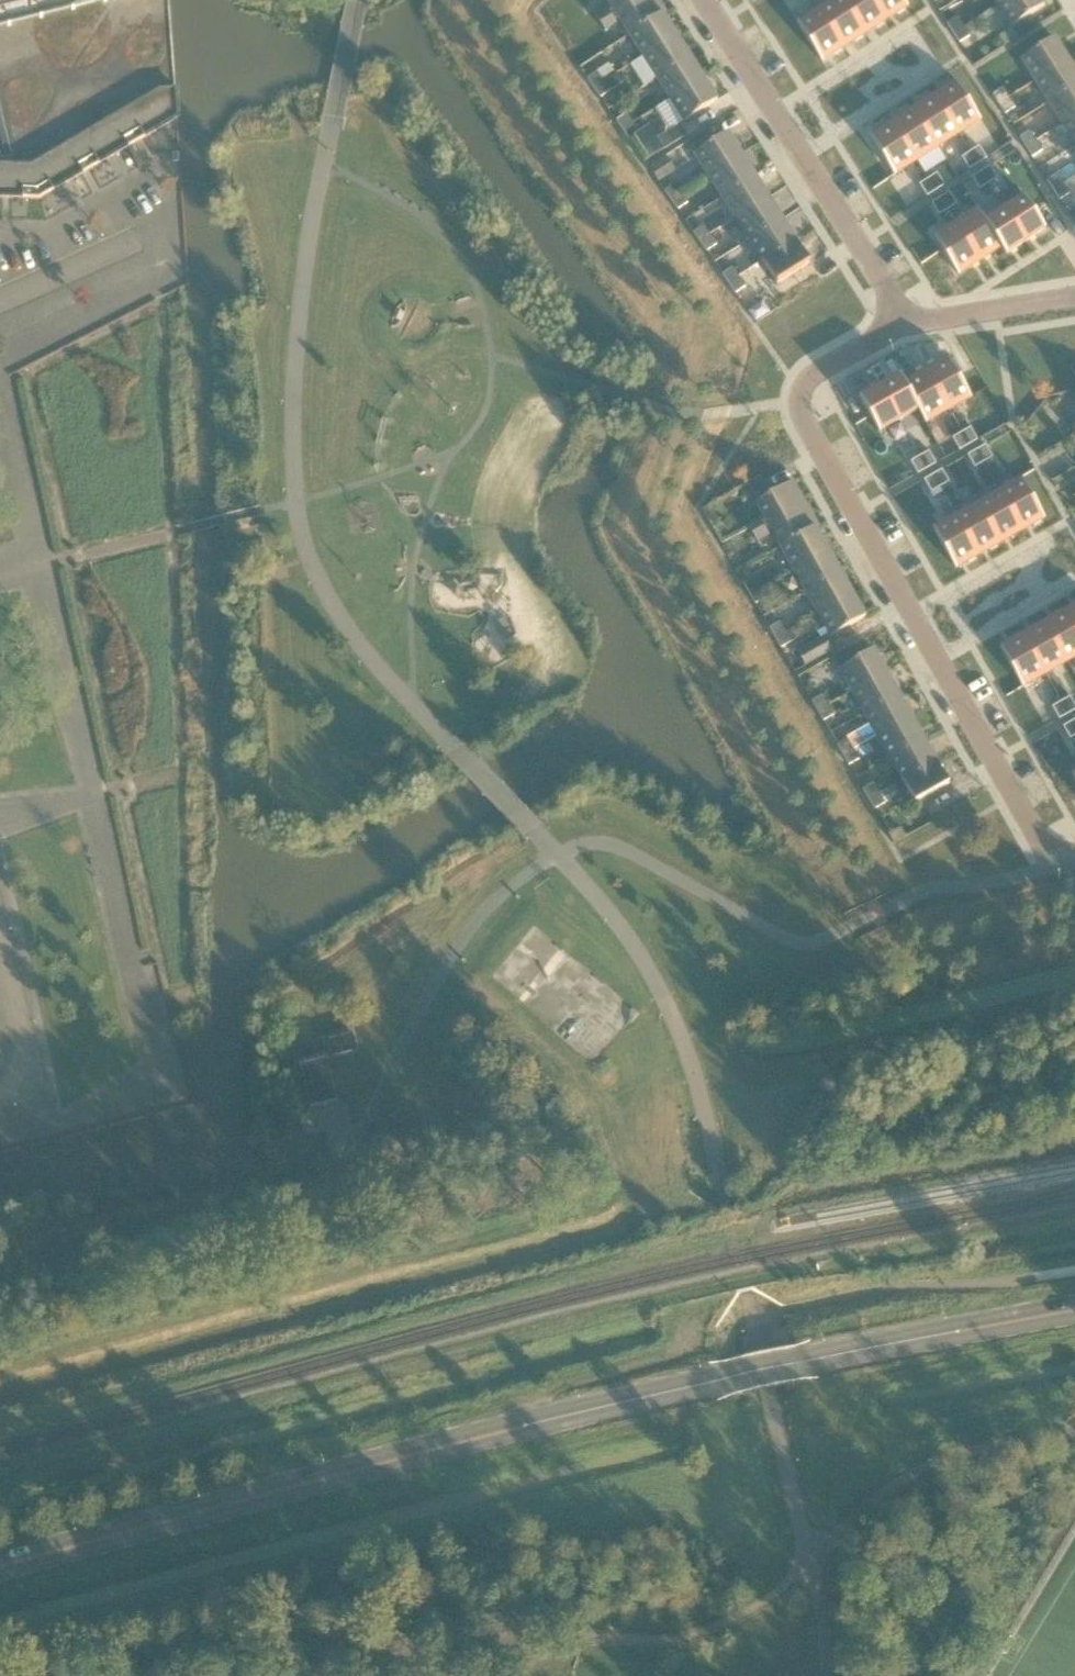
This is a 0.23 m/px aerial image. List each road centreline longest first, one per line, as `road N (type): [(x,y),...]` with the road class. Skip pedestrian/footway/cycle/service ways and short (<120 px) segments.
road 1 (secondary): [(708,1384),(0,1566)]
road 2 (residential): [(1054,863),(791,392),(902,320)]
road 3 (residential): [(902,320),(699,0)]
road 4 (secondary): [(708,1384),(1074,1313)]
road 5 (residential): [(902,320),(1074,296)]
road 6 (unclassified): [(0,946),(30,1072),(23,1087),(0,1094)]

